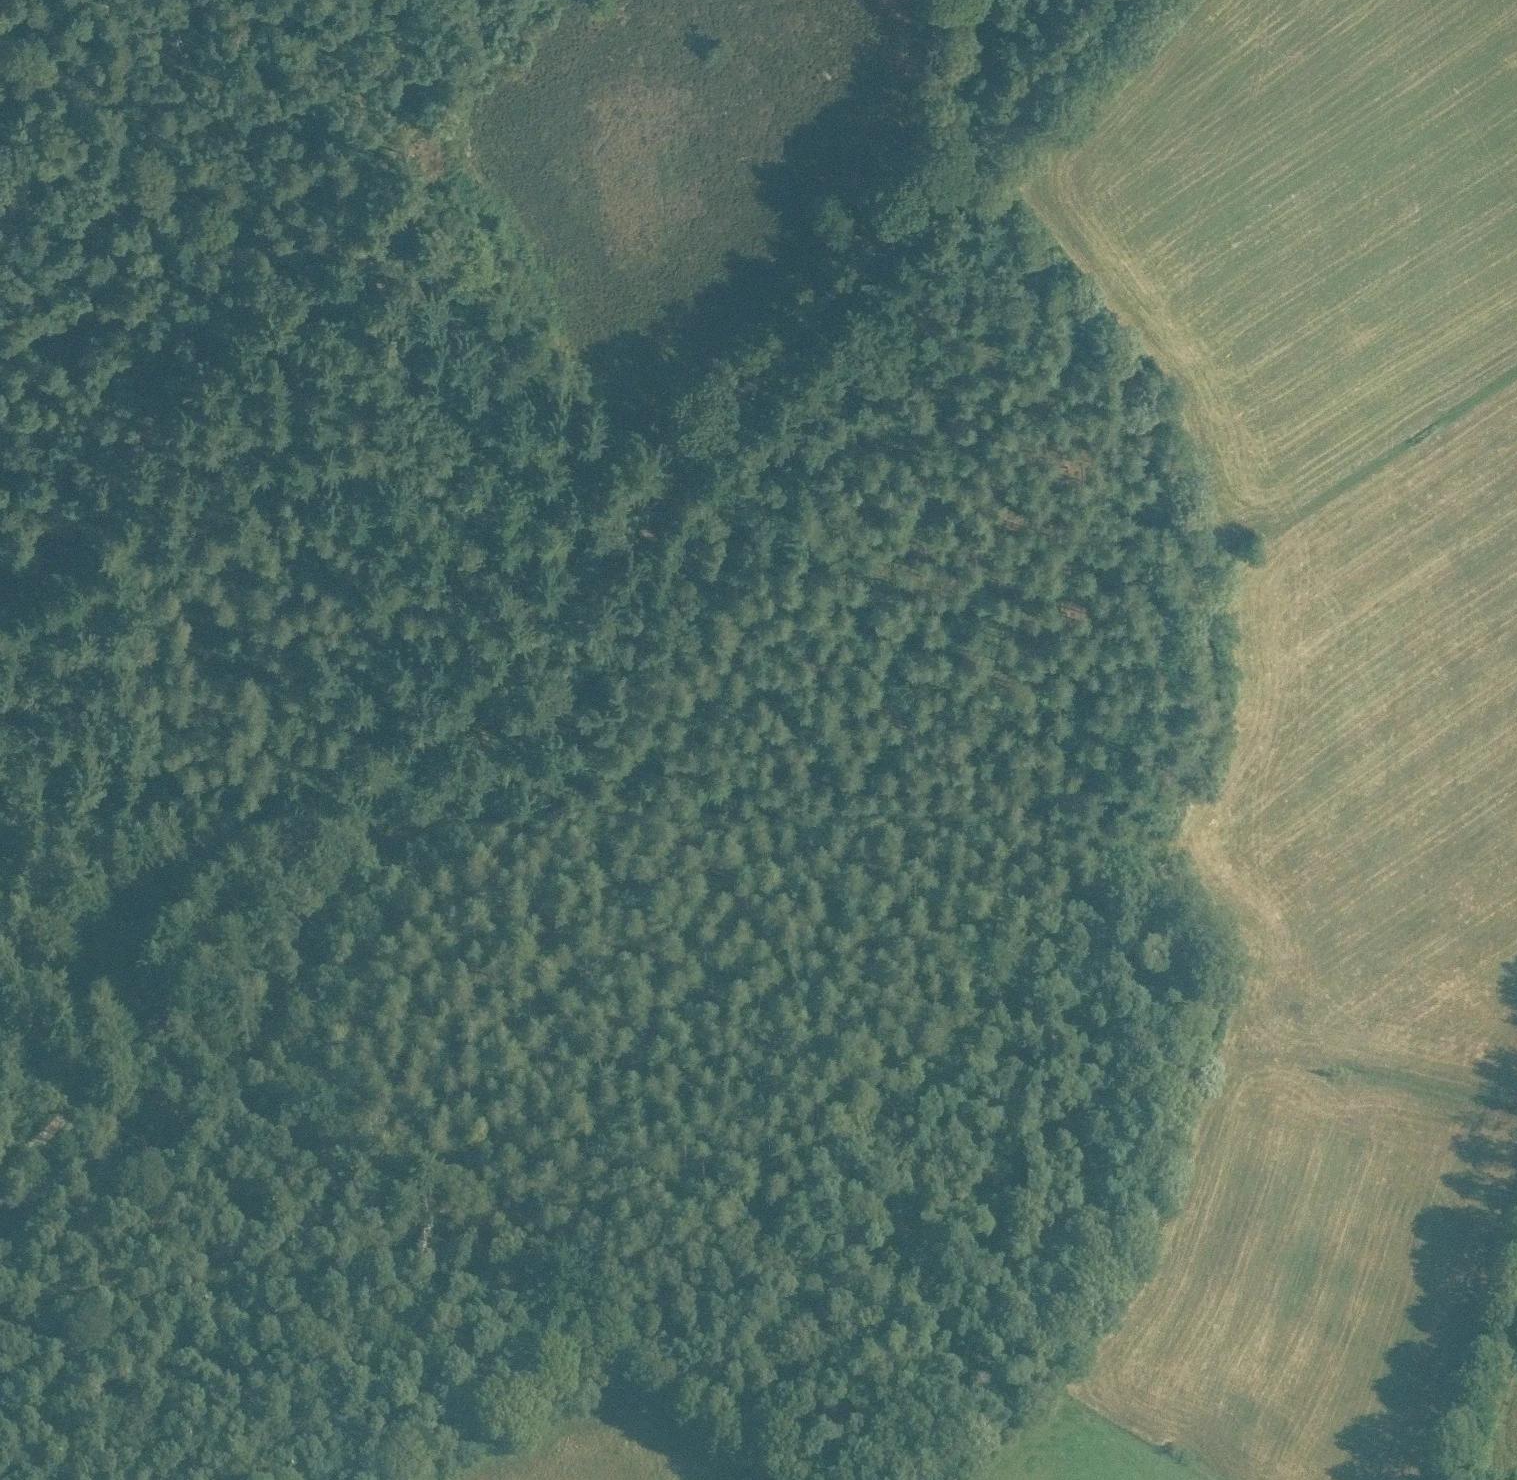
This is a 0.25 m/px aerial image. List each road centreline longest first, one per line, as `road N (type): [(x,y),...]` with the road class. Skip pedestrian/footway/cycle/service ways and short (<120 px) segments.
road 1 (track): [(0,1179),(596,540),(956,135),(1097,0)]

